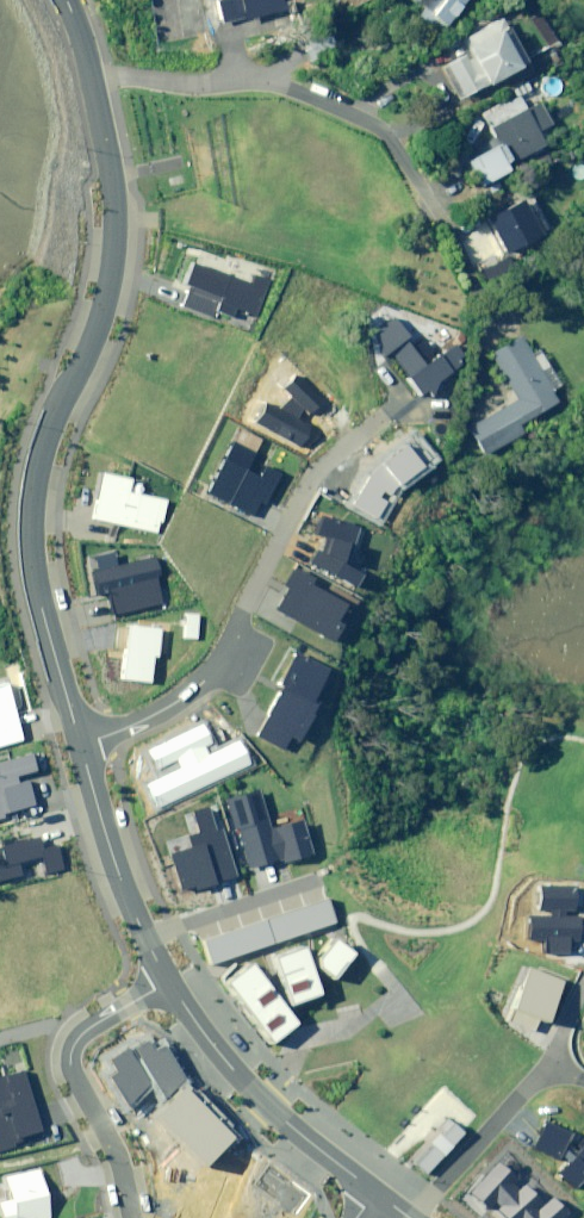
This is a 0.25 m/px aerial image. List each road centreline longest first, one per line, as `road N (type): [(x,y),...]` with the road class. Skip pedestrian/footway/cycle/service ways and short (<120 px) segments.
road 1 (residential): [(480,290),(427,183),(384,124),(295,82),(95,80)]
road 2 (residential): [(82,744),(34,580),(30,526),(50,429),(103,308)]
road 3 (residential): [(132,1217),(125,1165),(71,1062),(72,1046),(82,1030),(171,982)]
road 4 (residential): [(171,982),(238,1080),(375,1190)]
road 5 (residential): [(82,744),(138,917),(171,982)]
road 6 (residential): [(387,416),(301,489),(243,606)]
road 7 (residential): [(95,80),(117,232),(103,308)]
road 8 (residential): [(243,606),(208,678),(183,699),(82,744)]
road 9 (residential): [(414,1217),(533,1083)]

